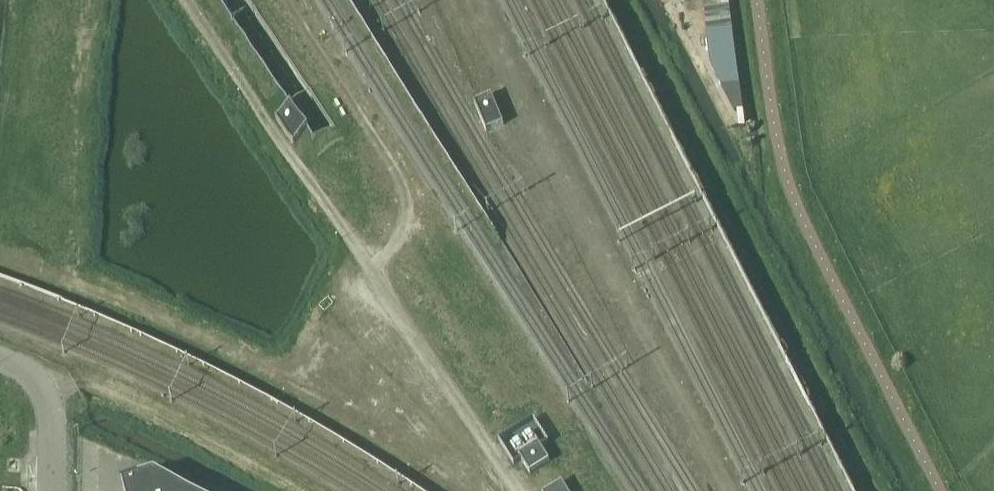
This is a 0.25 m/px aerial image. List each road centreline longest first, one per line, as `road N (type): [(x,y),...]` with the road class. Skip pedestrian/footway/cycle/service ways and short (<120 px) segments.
road 1 (track): [(183,0),(518,490)]
road 2 (track): [(624,0),(876,490)]
road 3 (track): [(0,264),(282,380),(475,490)]
road 4 (track): [(367,265),(401,231),(403,188),(287,0)]
road 5 (track): [(301,490),(100,387),(78,384),(46,399)]
road 6 (unclassified): [(50,490),(46,399),(29,375),(0,361)]

